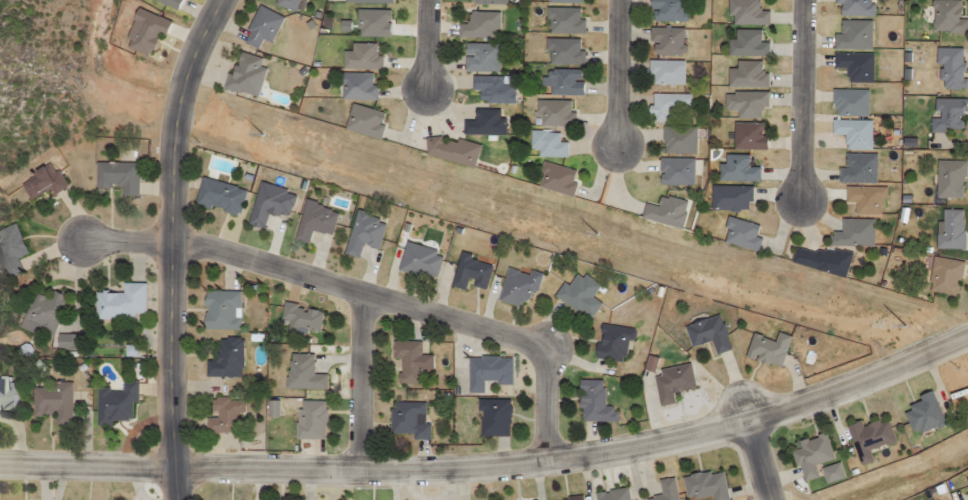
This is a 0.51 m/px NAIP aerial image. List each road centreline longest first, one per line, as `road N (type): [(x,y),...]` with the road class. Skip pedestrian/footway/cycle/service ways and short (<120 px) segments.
road 1 (residential): [(0,466),(361,474),(552,458),(746,423),(967,337)]
road 2 (residential): [(86,242),(174,245),(545,341),(552,458)]
road 3 (residential): [(177,499),(173,138),(194,52),(222,0)]
road 4 (residential): [(801,0),(798,206)]
road 5 (residential): [(360,294),(361,474)]
road 6 (residential): [(617,0),(615,144)]

